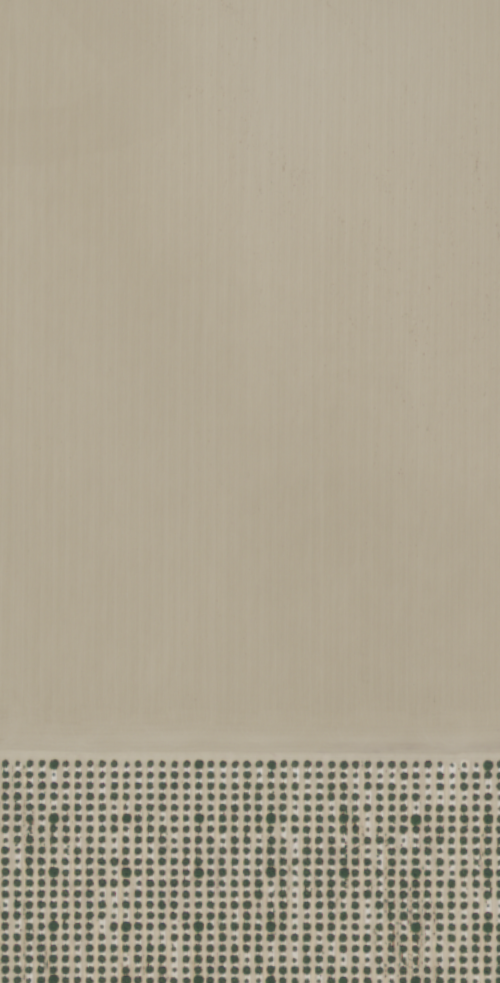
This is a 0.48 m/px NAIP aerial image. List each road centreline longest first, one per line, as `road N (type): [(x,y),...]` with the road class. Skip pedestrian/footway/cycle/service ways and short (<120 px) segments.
road 1 (residential): [(41,0),(34,982)]

